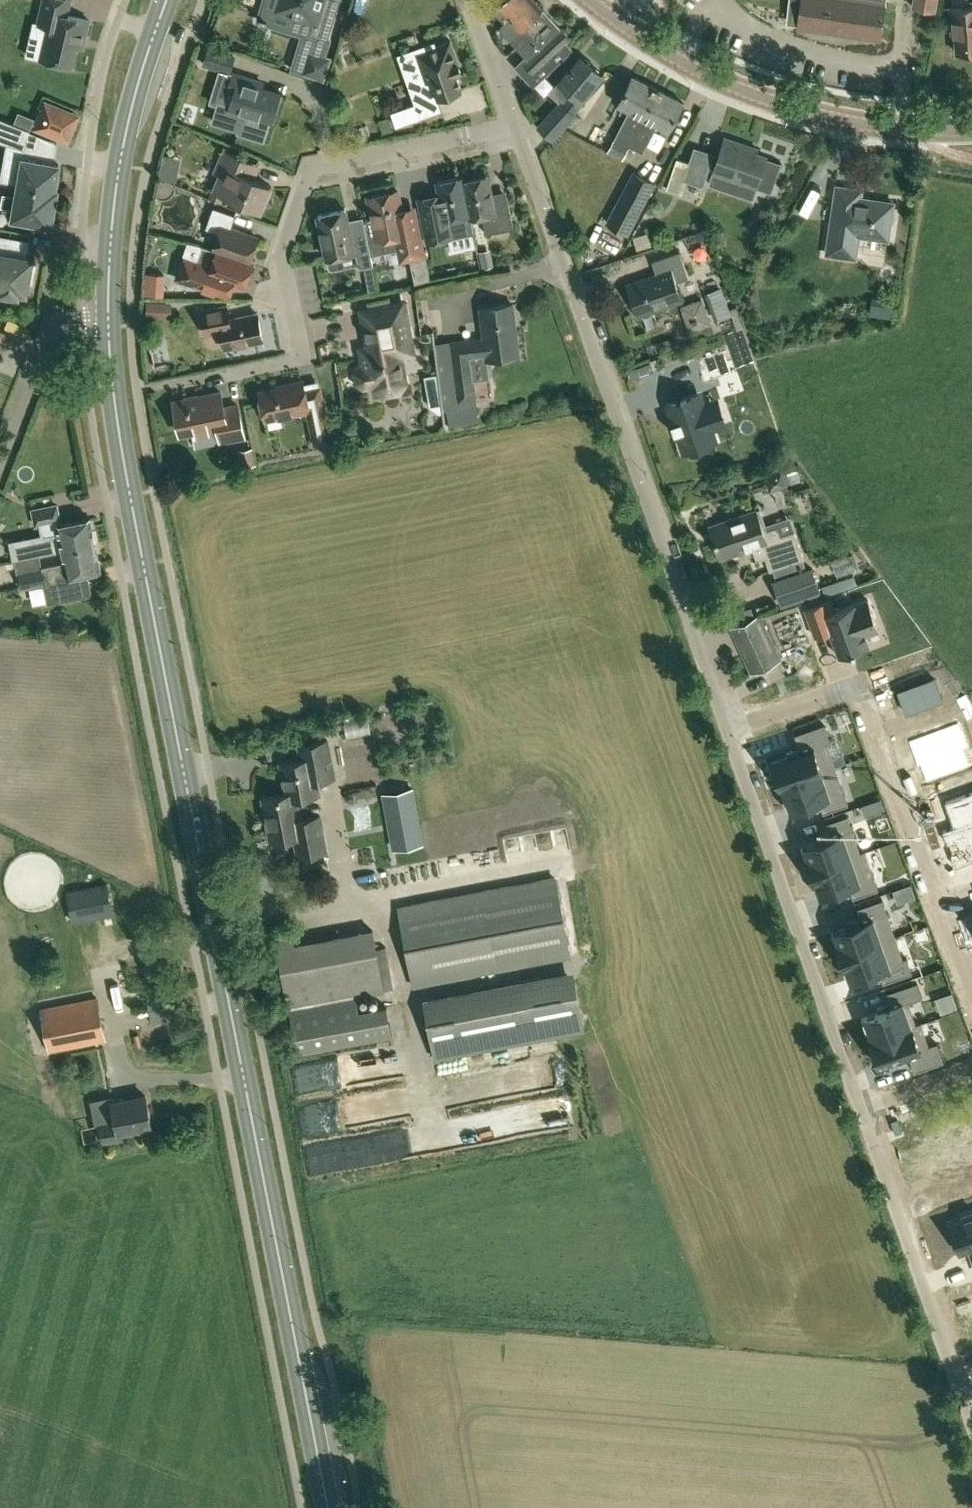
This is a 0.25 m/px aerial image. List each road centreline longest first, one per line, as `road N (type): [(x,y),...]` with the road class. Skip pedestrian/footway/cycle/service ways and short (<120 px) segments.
road 1 (secondary): [(327,1507),(115,416),(108,326)]
road 2 (residential): [(733,728),(517,126)]
road 3 (residential): [(517,126),(329,166),(310,180),(285,242),(299,353),(169,383)]
road 4 (residential): [(971,989),(859,682),(733,728)]
road 5 (residential): [(866,1106),(733,728)]
road 6 (secondary): [(108,326),(115,191),(134,99),(167,0)]
road 7 (residential): [(971,1413),(866,1106)]
road 8 (residential): [(677,58),(704,14),(722,10),(818,56),(902,66)]
road 9 (secondary): [(899,129),(795,110),(677,58)]
road 10 (residential): [(108,326),(52,335),(0,466)]
road 11 (residential): [(517,126),(471,0)]

